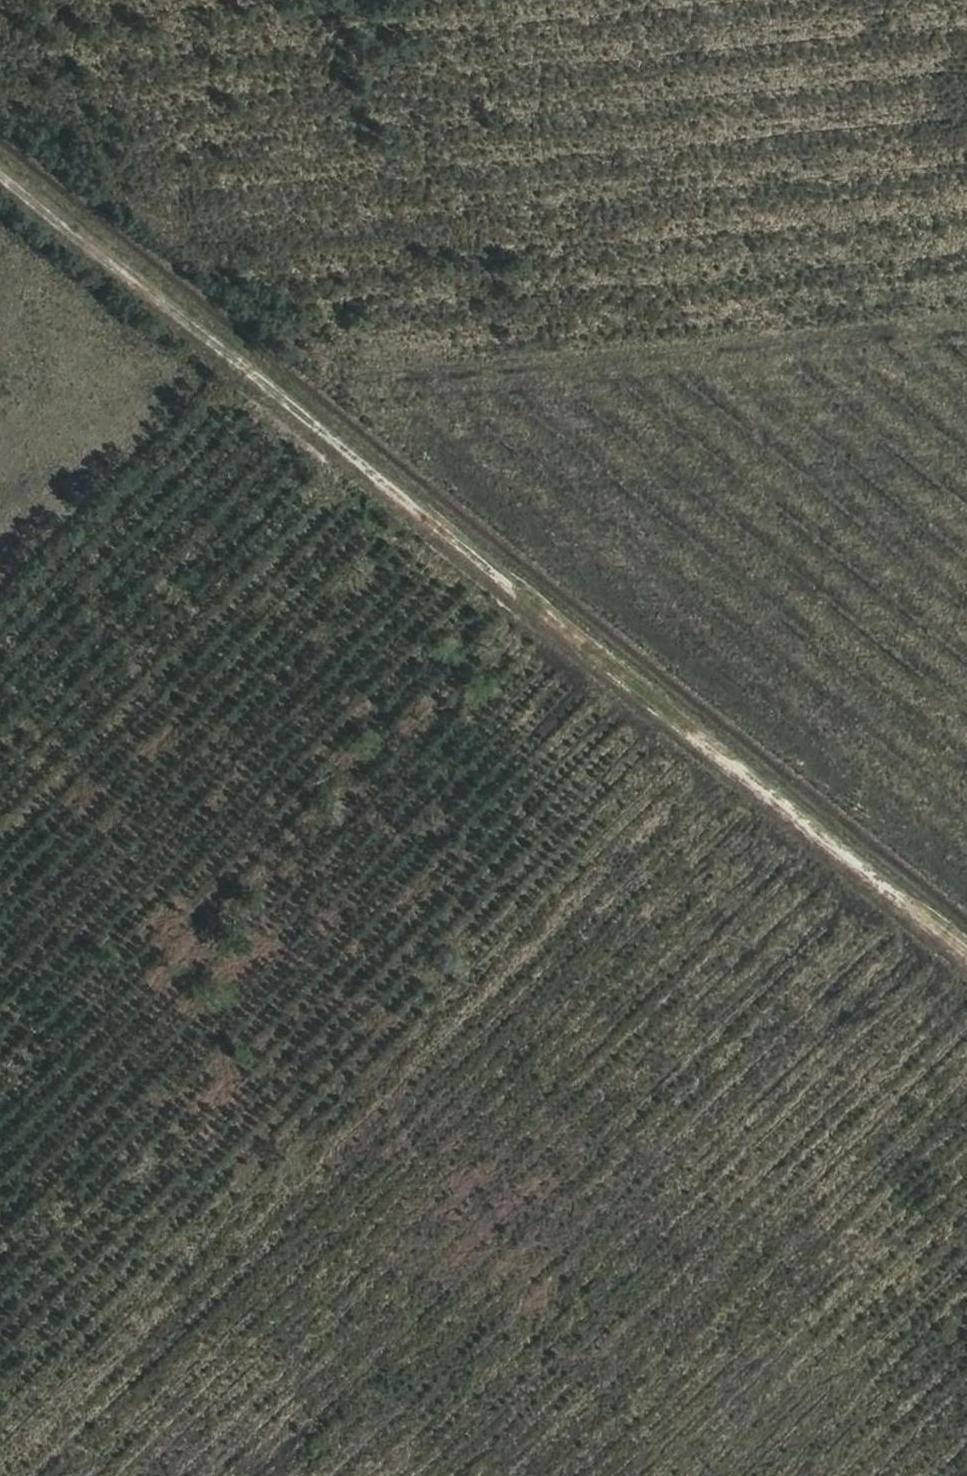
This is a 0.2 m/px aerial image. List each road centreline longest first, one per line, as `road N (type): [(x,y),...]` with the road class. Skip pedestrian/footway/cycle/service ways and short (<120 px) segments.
road 1 (track): [(0,171),(966,954)]

